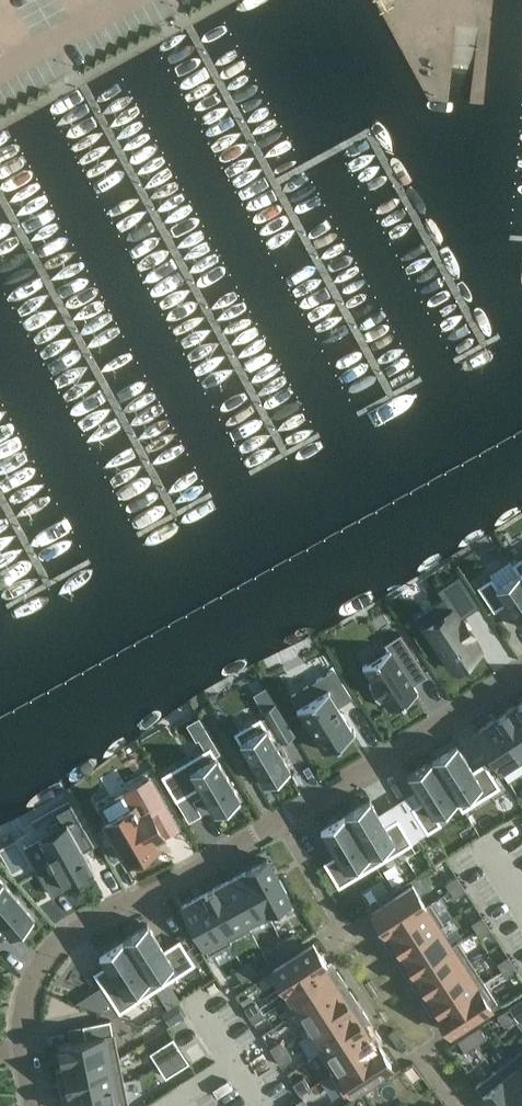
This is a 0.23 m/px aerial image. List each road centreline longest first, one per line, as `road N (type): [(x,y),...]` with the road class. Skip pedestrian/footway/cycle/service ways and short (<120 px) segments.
road 1 (residential): [(23,1053),(27,983),(106,909),(283,820),(521,668)]

